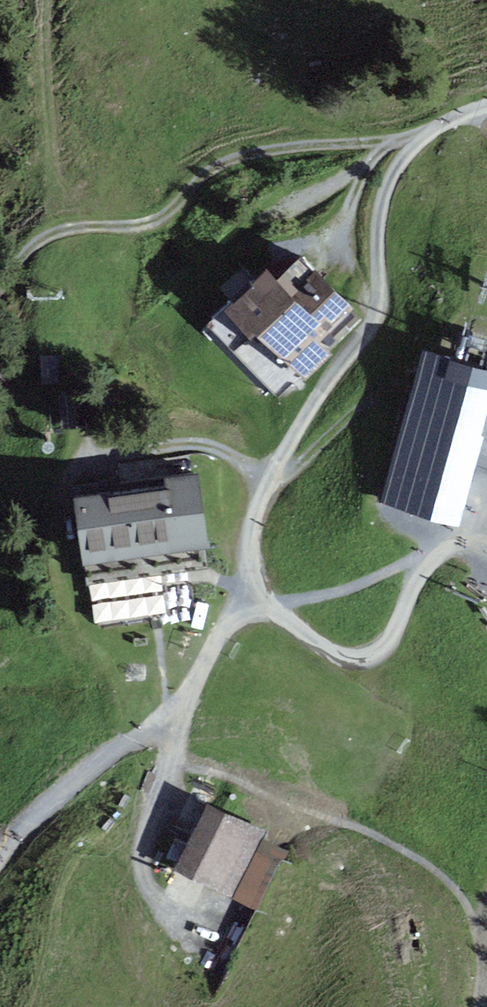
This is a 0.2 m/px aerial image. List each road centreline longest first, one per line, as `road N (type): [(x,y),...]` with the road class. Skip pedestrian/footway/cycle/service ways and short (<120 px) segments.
road 1 (unclassified): [(486,109),(423,139),(389,178),(378,220),(377,314),(268,482),(242,583),(271,613),(349,659),(376,653),(392,636),(424,562),(476,531),(486,544)]

